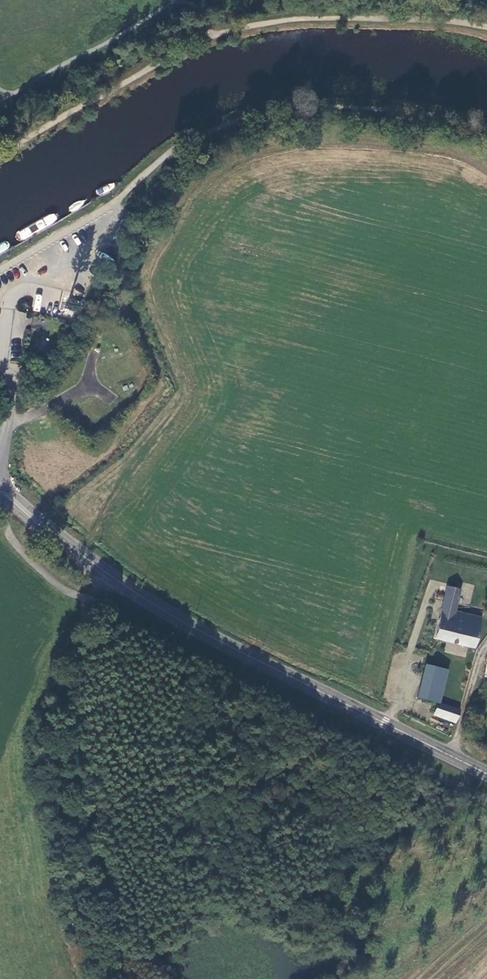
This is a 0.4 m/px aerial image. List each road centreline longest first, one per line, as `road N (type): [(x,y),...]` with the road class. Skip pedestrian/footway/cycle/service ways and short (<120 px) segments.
road 1 (tertiary): [(0,493),(165,612),(486,774)]

